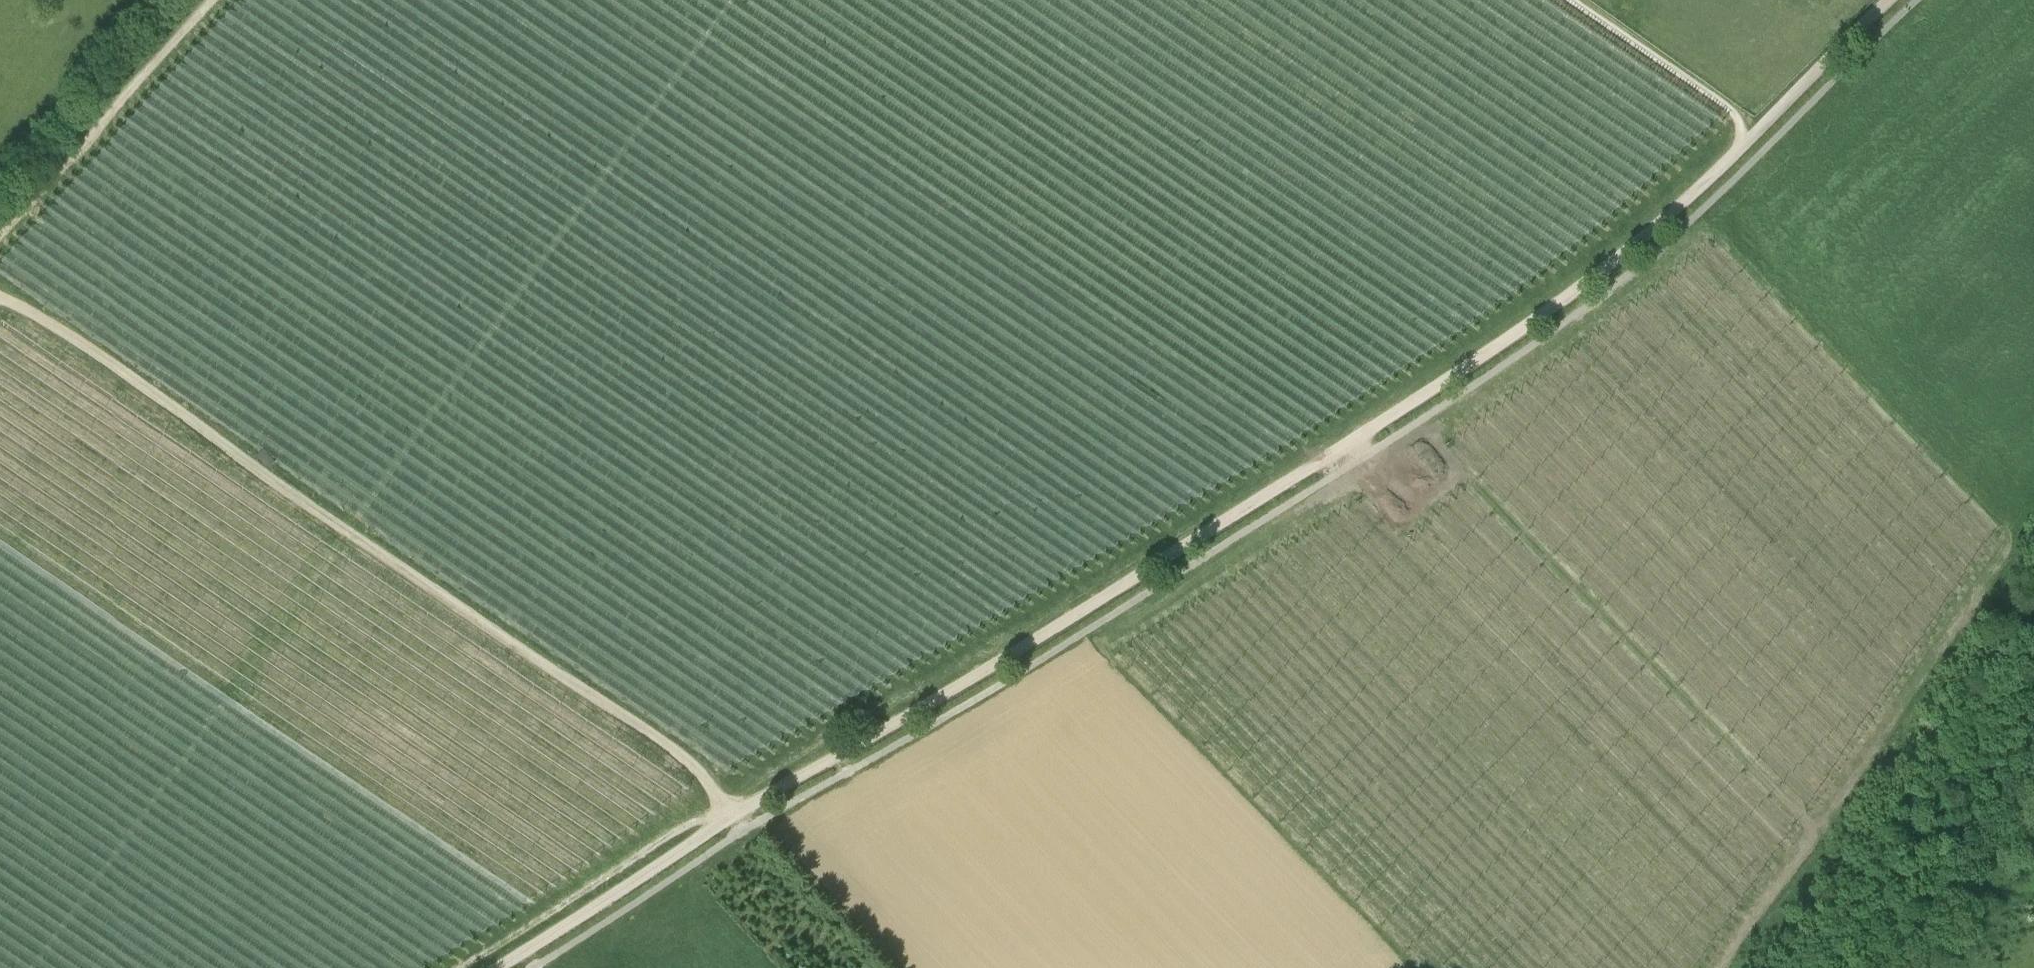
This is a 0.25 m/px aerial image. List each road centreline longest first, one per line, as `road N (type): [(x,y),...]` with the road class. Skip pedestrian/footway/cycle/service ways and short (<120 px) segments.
road 1 (track): [(1889,0),(1662,220),(1502,342),(496,967)]
road 2 (track): [(0,299),(88,346),(666,744),(728,810),(758,821)]
road 3 (track): [(0,234),(207,0)]
road 4 (track): [(1573,0),(1734,111),(1737,152)]

